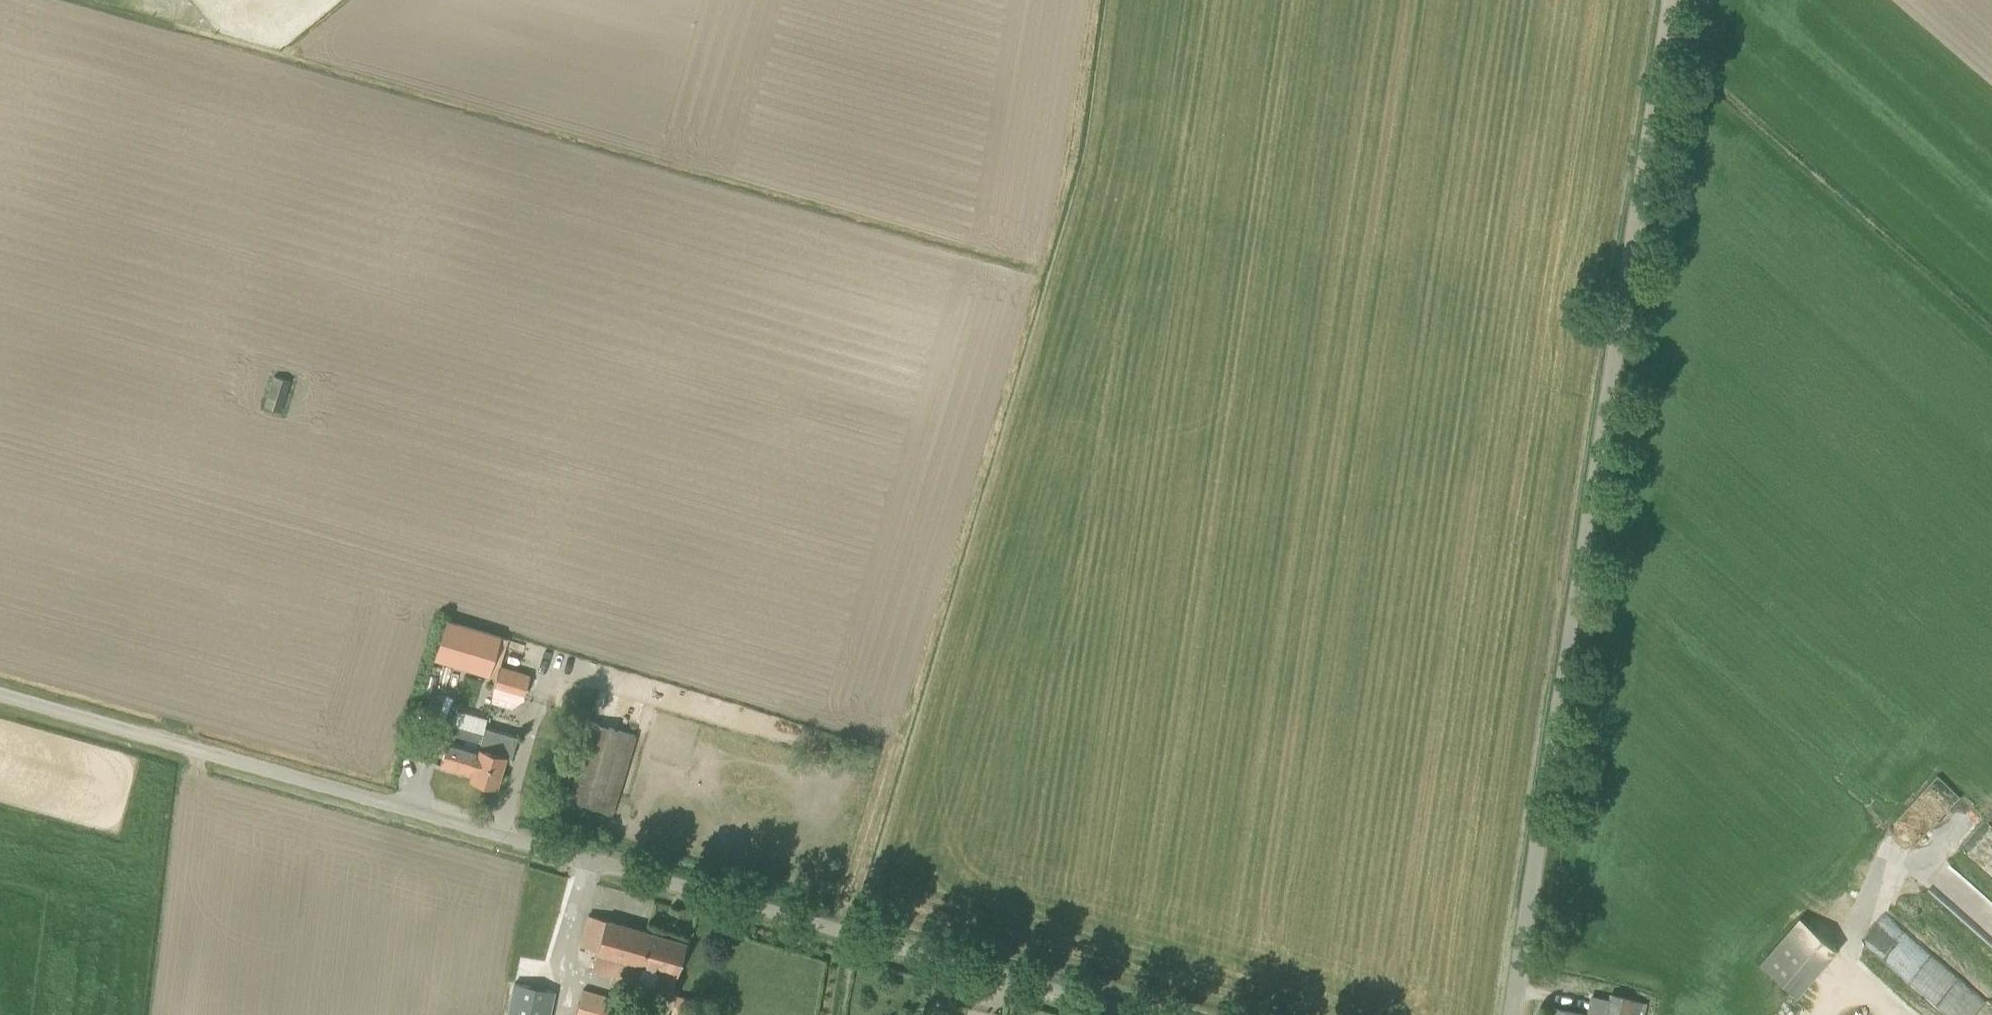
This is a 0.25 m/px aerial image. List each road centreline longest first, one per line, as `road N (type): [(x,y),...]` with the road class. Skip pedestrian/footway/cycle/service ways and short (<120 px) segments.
road 1 (unclassified): [(1179,1014),(0,691)]
road 2 (unclassified): [(1514,1014),(1675,0)]

